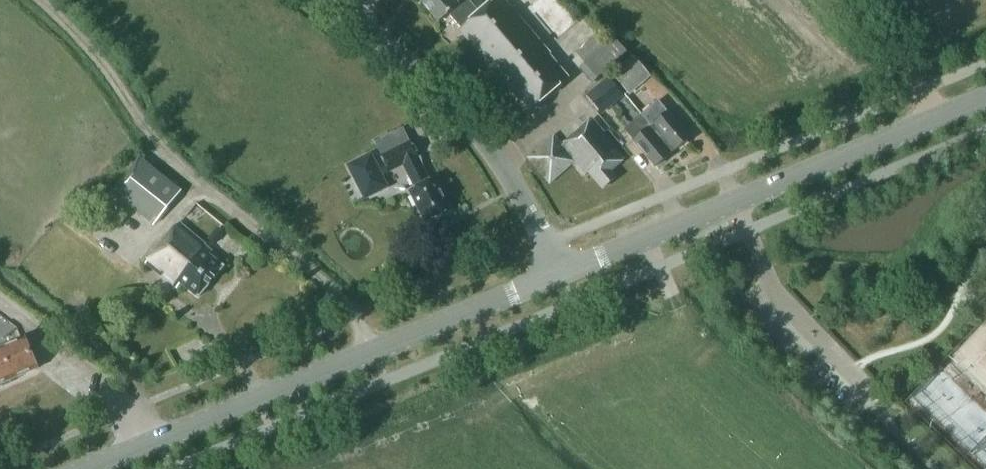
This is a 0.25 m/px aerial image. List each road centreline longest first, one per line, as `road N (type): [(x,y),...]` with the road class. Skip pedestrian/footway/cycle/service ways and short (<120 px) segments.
road 1 (tertiary): [(97,468),(560,275)]
road 2 (tertiary): [(560,275),(985,98)]
road 3 (unclassified): [(560,275),(477,126),(332,0)]
road 4 (track): [(0,275),(145,380),(143,396)]

